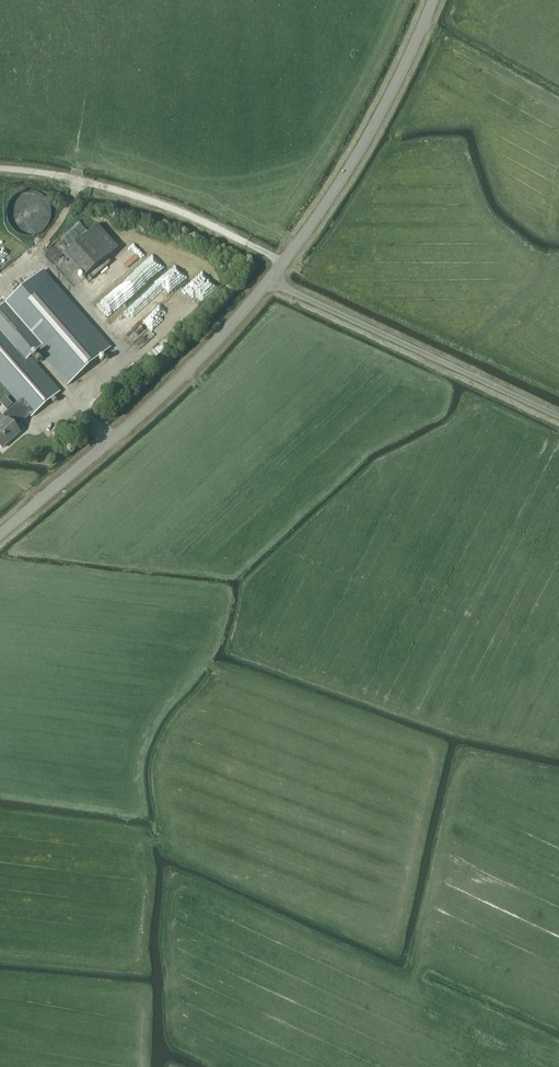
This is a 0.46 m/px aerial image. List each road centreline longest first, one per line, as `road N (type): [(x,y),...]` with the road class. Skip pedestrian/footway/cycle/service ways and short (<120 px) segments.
road 1 (tertiary): [(0,535),(180,379),(271,281)]
road 2 (tertiary): [(271,281),(380,115),(434,0)]
road 3 (unclassified): [(558,418),(271,281)]
road 4 (track): [(284,262),(89,184),(0,174)]

